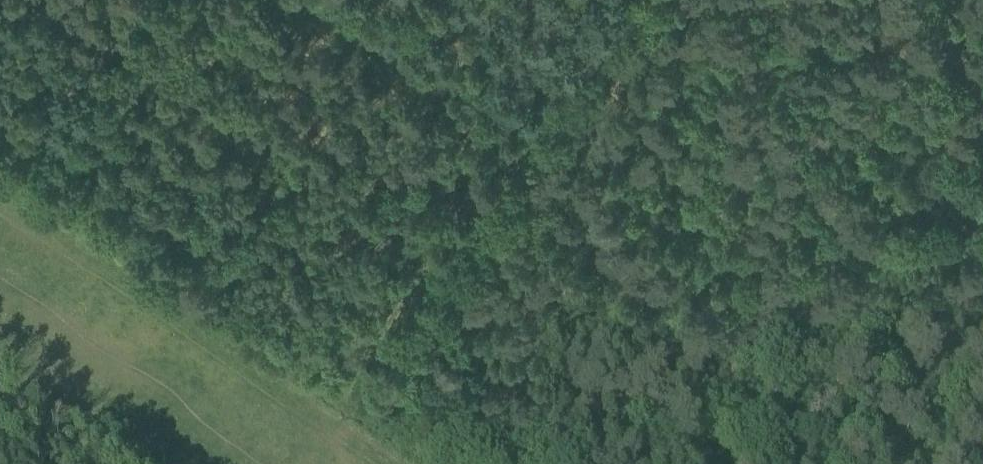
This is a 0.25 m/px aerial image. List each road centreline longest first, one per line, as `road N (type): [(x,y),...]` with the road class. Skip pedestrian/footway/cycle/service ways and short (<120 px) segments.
road 1 (track): [(423,463),(0,166)]
road 2 (track): [(622,0),(330,399)]
road 3 (track): [(982,109),(717,463)]

